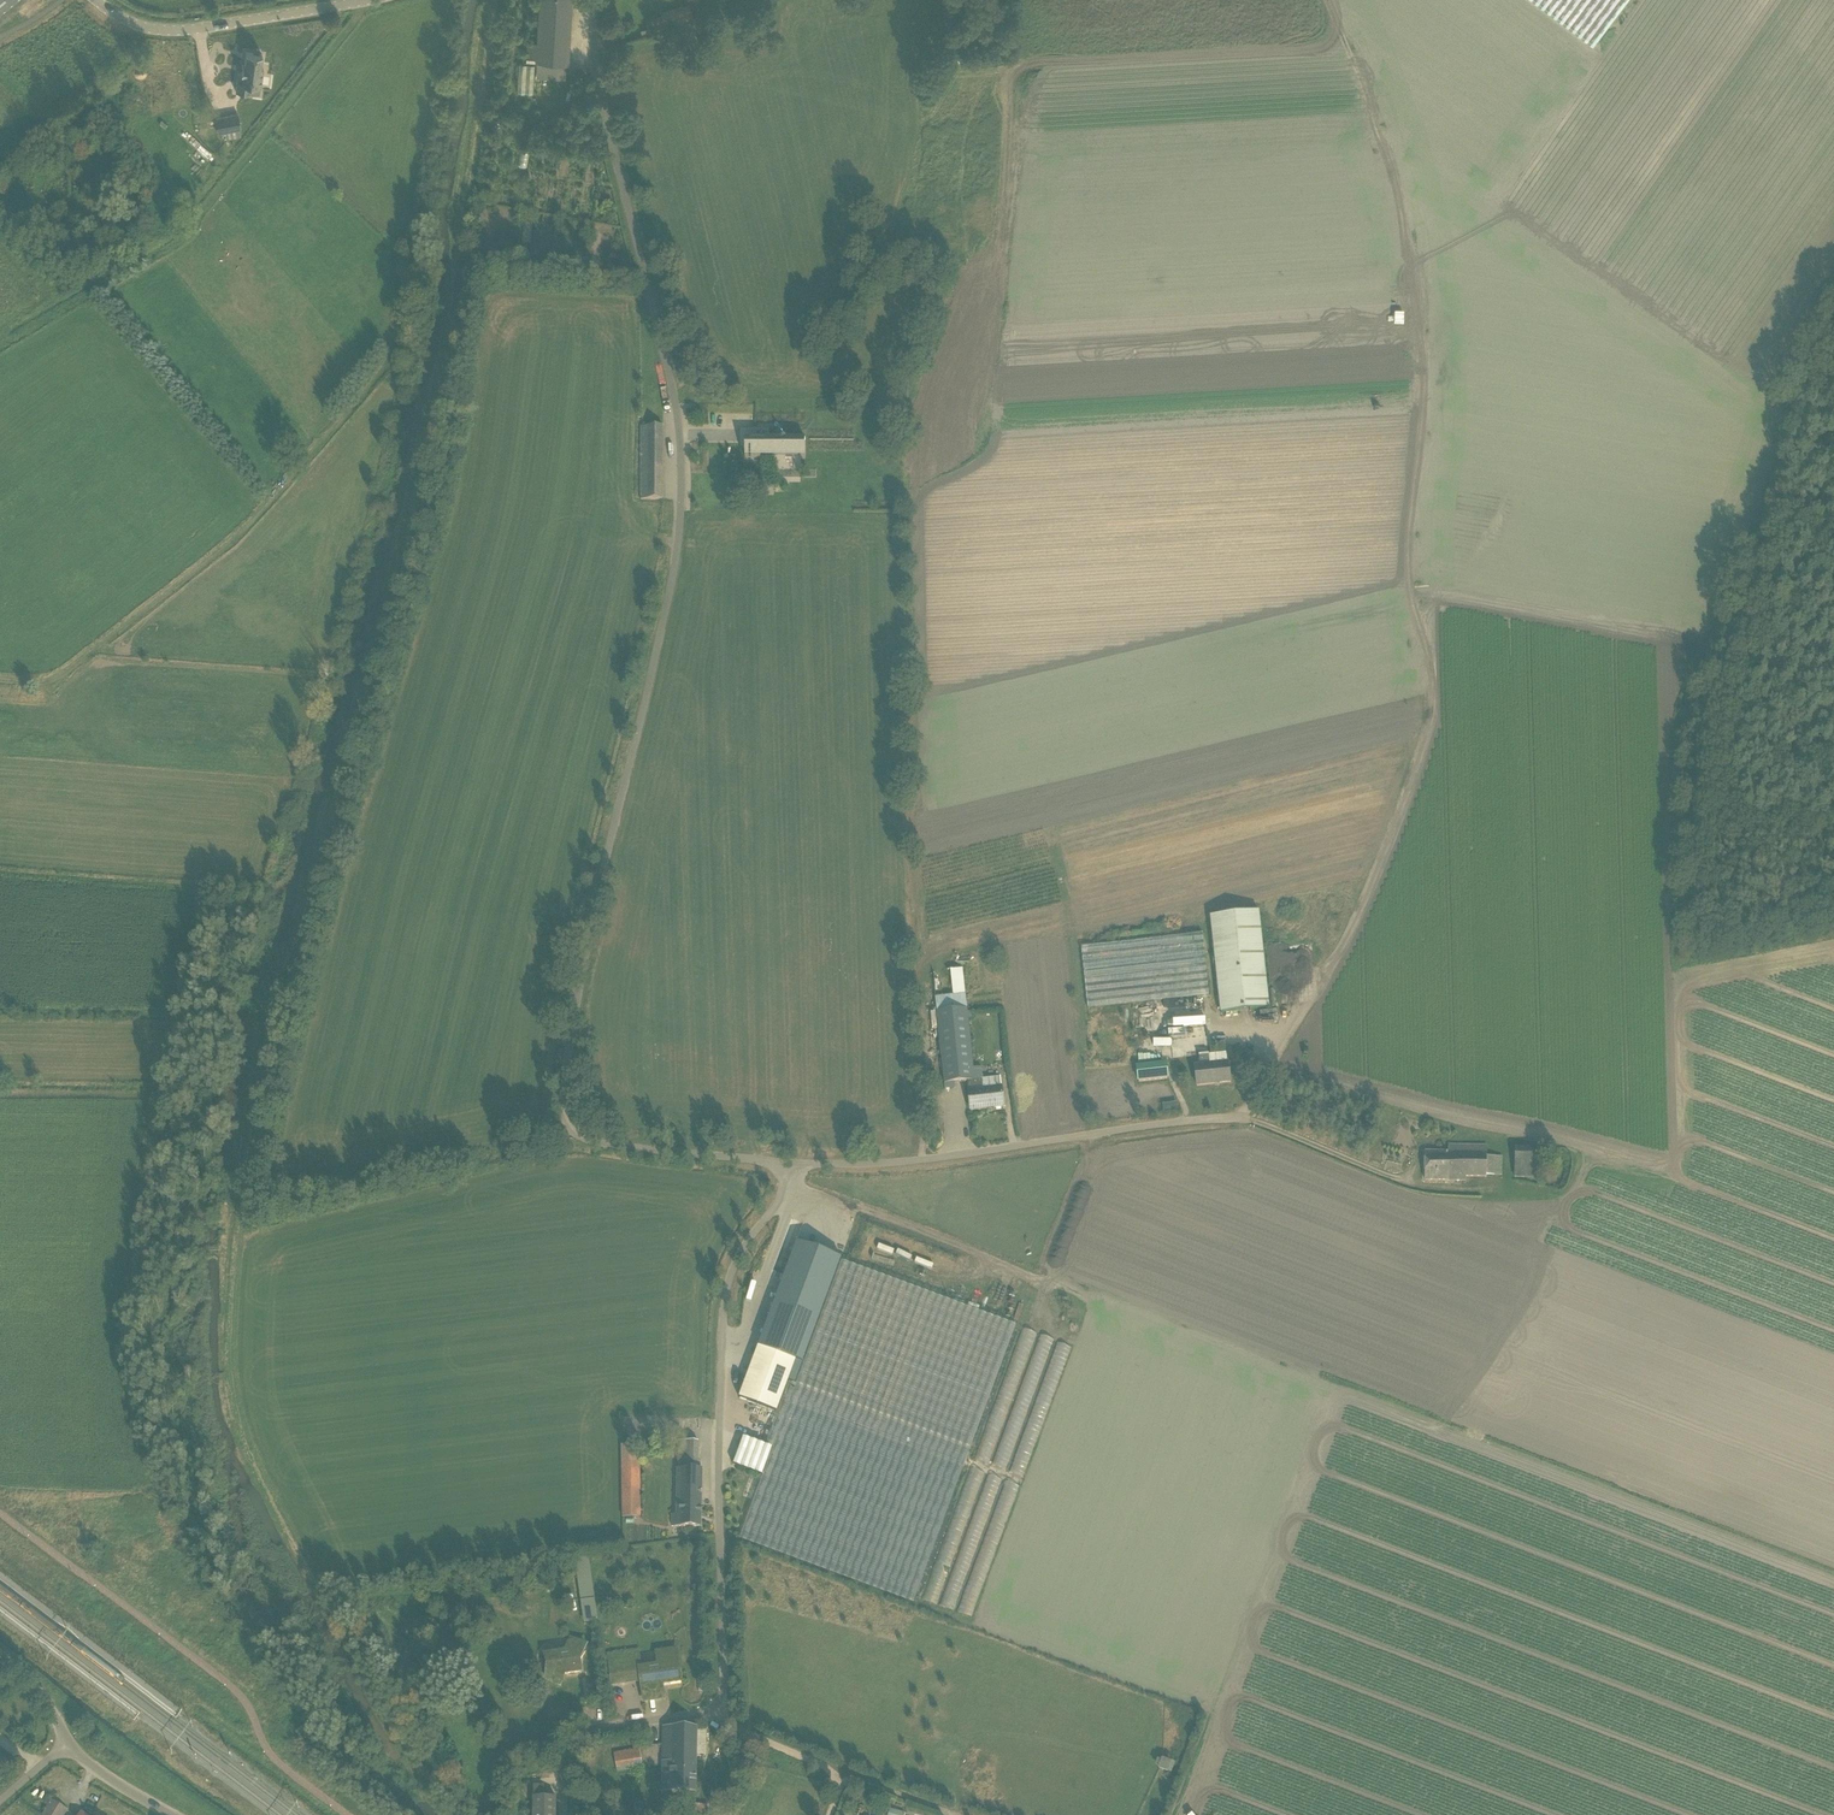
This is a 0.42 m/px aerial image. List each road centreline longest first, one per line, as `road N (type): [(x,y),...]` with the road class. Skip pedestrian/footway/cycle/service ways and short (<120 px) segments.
road 1 (unclassified): [(791,1162),(596,1139),(565,1128),(588,924),(677,565),(678,414),(598,74),(601,0)]
road 2 (track): [(1245,1118),(1332,965),(1406,790),(1423,698),(1415,588),(1425,292),(1402,186),(1330,0)]
road 3 (unclassified): [(563,1814),(568,1757),(583,1735),(714,1716),(722,1702),(723,1294),(733,1264),(775,1209),(791,1162)]
road 4 (track): [(0,677),(63,674),(243,531),(411,334)]
road 5 (unclassified): [(791,1162),(852,1164),(1245,1118)]
road 6 (unclassified): [(95,0),(159,31),(365,0)]
road 7 (track): [(1245,1118),(1410,1182)]
road 8 (track): [(834,1768),(714,1716)]
road 9 (unclassified): [(170,1814),(67,1742)]

